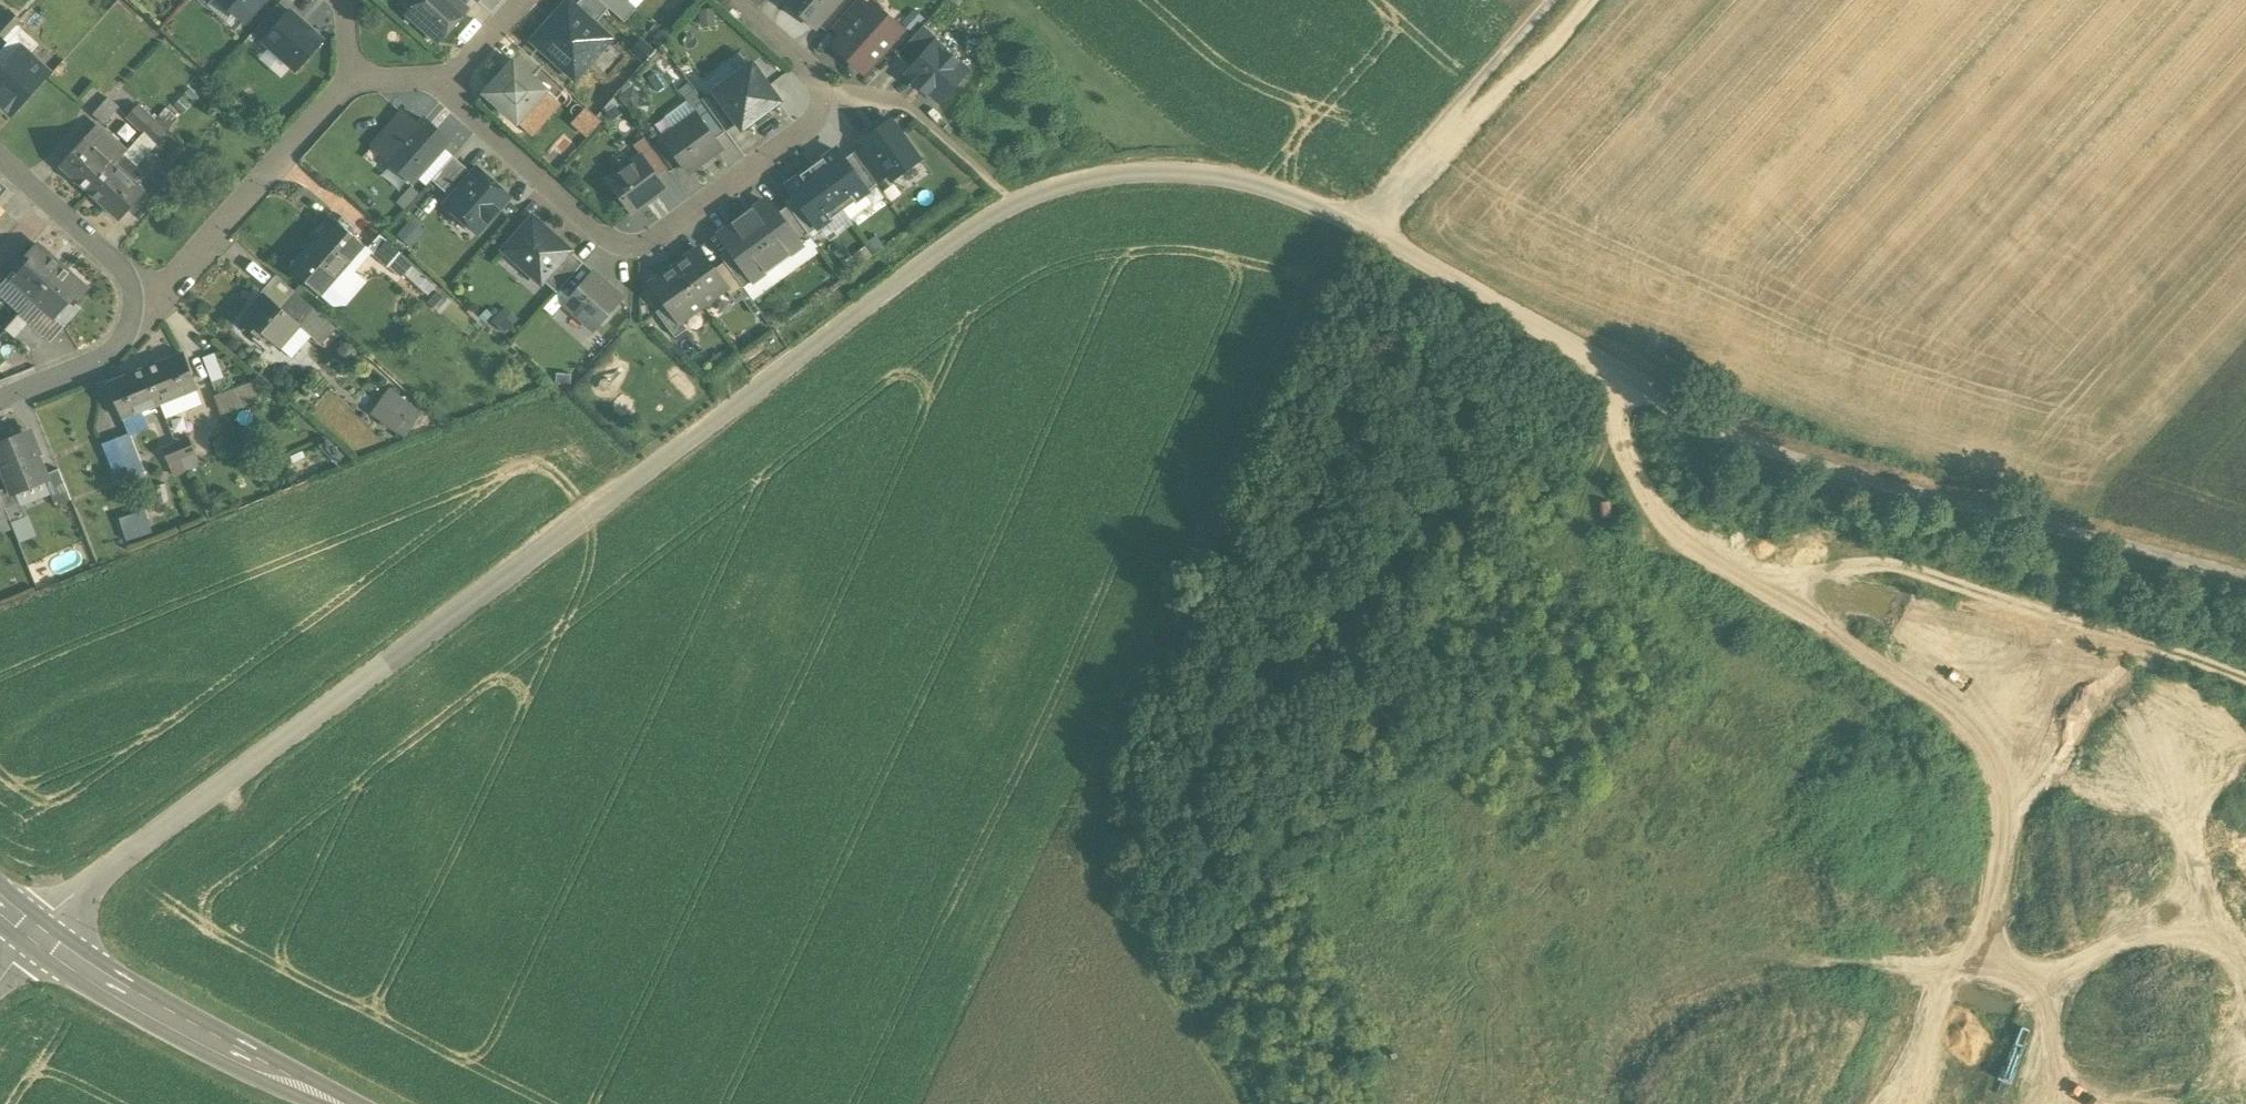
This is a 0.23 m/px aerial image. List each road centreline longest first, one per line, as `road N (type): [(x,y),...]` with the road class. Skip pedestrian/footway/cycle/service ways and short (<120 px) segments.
road 1 (unclassified): [(26,929),(1012,204),(1091,180),(1189,174),(1265,189),(1360,228),(1628,392),(1771,462),(2245,592)]
road 2 (track): [(1360,228),(1089,859),(1244,1103)]
road 3 (residential): [(443,89),(608,231),(650,231),(812,121),(824,103),(825,87),(735,0)]
road 4 (secondary): [(336,1103),(140,1003),(26,929)]
road 5 (residential): [(155,304),(355,78)]
road 6 (track): [(1556,0),(1400,172),(1415,188)]
road 7 (residential): [(0,163),(155,304)]
road 8 (residential): [(0,396),(109,353),(155,304)]
road 9 (residential): [(443,89),(525,0)]

